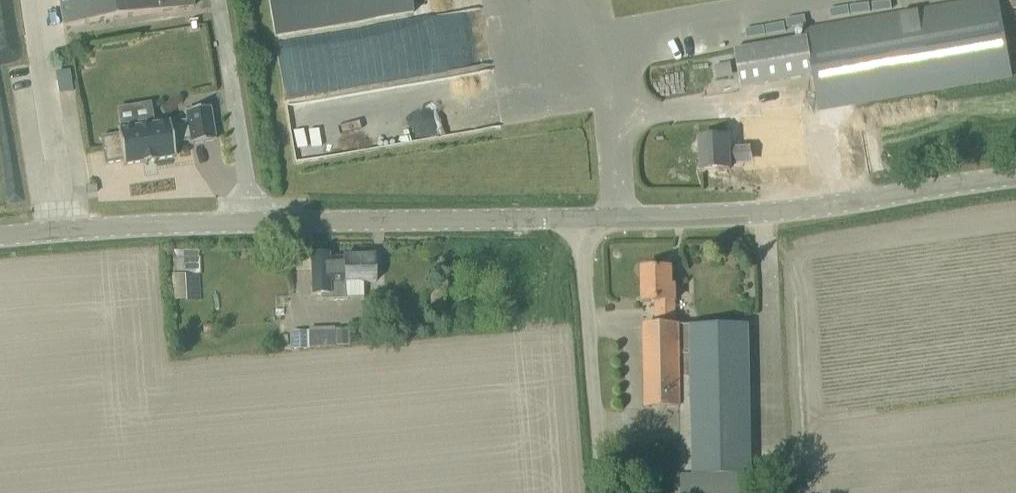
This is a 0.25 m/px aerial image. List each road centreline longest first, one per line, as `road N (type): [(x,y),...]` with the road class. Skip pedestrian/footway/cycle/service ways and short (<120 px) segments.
road 1 (unclassified): [(0,236),(127,224),(583,223)]
road 2 (unclassified): [(583,223),(1015,189)]
road 3 (unclassified): [(604,492),(583,223)]

